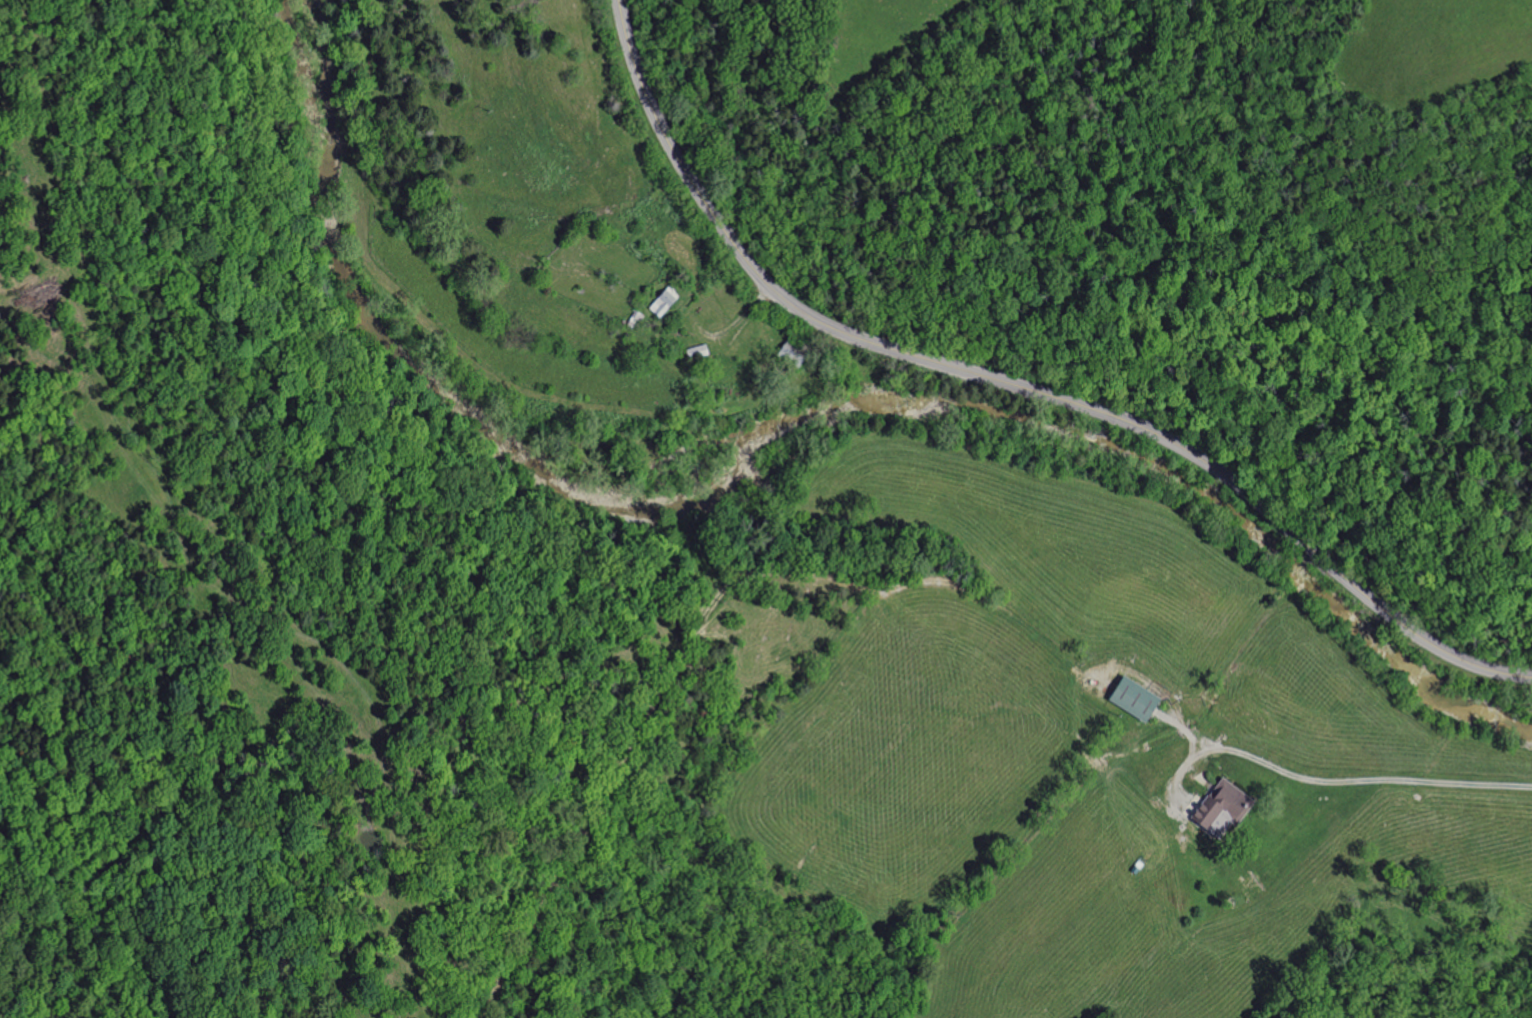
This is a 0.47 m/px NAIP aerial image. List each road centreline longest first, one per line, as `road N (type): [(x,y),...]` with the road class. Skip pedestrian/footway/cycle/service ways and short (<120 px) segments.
road 1 (secondary): [(1531,677),(1486,668),(1427,642),(1180,447),(1116,418),(875,345),(786,300),(751,266),(665,135),(619,0)]

